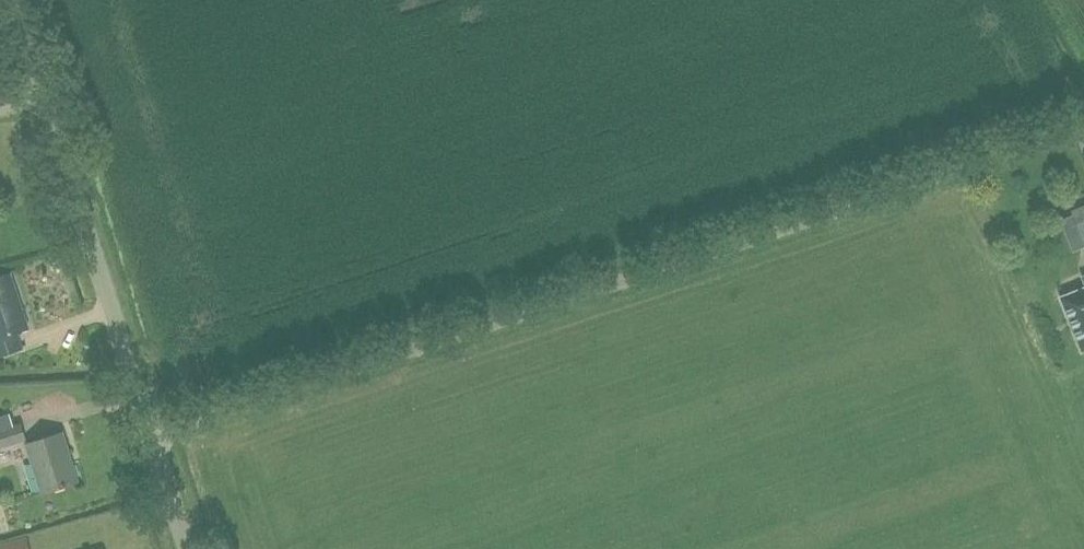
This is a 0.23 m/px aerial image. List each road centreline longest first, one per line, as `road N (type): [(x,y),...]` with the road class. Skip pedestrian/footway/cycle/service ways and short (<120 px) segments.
road 1 (unclassified): [(186,548),(10,0)]

